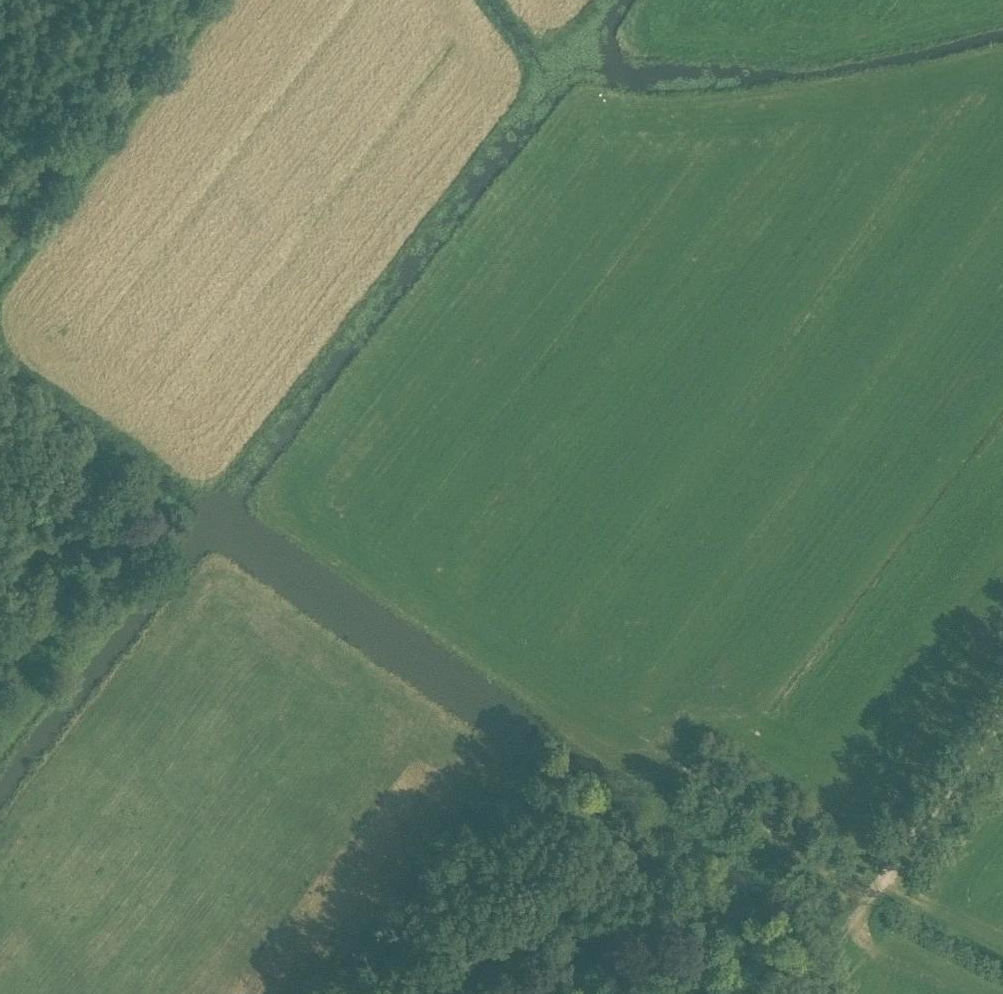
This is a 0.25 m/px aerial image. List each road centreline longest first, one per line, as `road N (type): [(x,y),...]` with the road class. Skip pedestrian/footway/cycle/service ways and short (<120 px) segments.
road 1 (track): [(1002,712),(798,993)]
road 2 (track): [(869,898),(664,749)]

